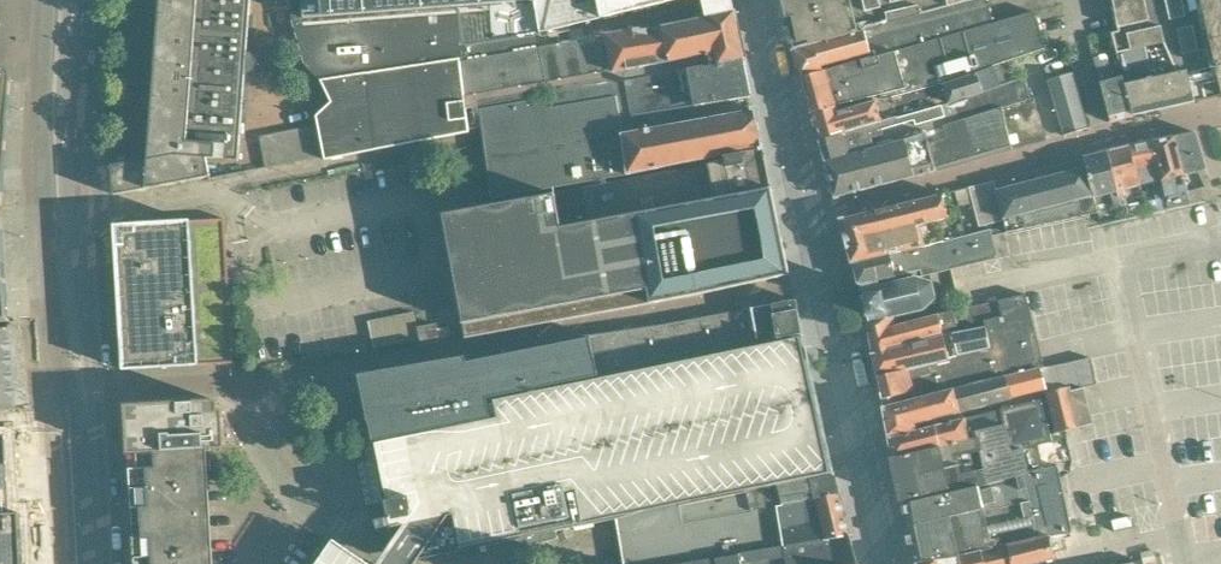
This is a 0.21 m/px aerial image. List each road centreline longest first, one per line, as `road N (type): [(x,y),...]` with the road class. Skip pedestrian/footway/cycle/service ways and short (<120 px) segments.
road 1 (unclassified): [(48,0),(42,113),(55,391)]
road 2 (unclassified): [(88,389),(77,154),(81,0)]
road 3 (residential): [(385,563),(333,528),(282,478),(231,388)]
road 4 (unclassified): [(96,563),(88,389)]
road 5 (unclassified): [(55,391),(64,563)]
road 6 (unclassified): [(1059,150),(1220,114)]
road 7 (residential): [(88,389),(231,388)]
road 8 (residential): [(231,388),(359,365)]

